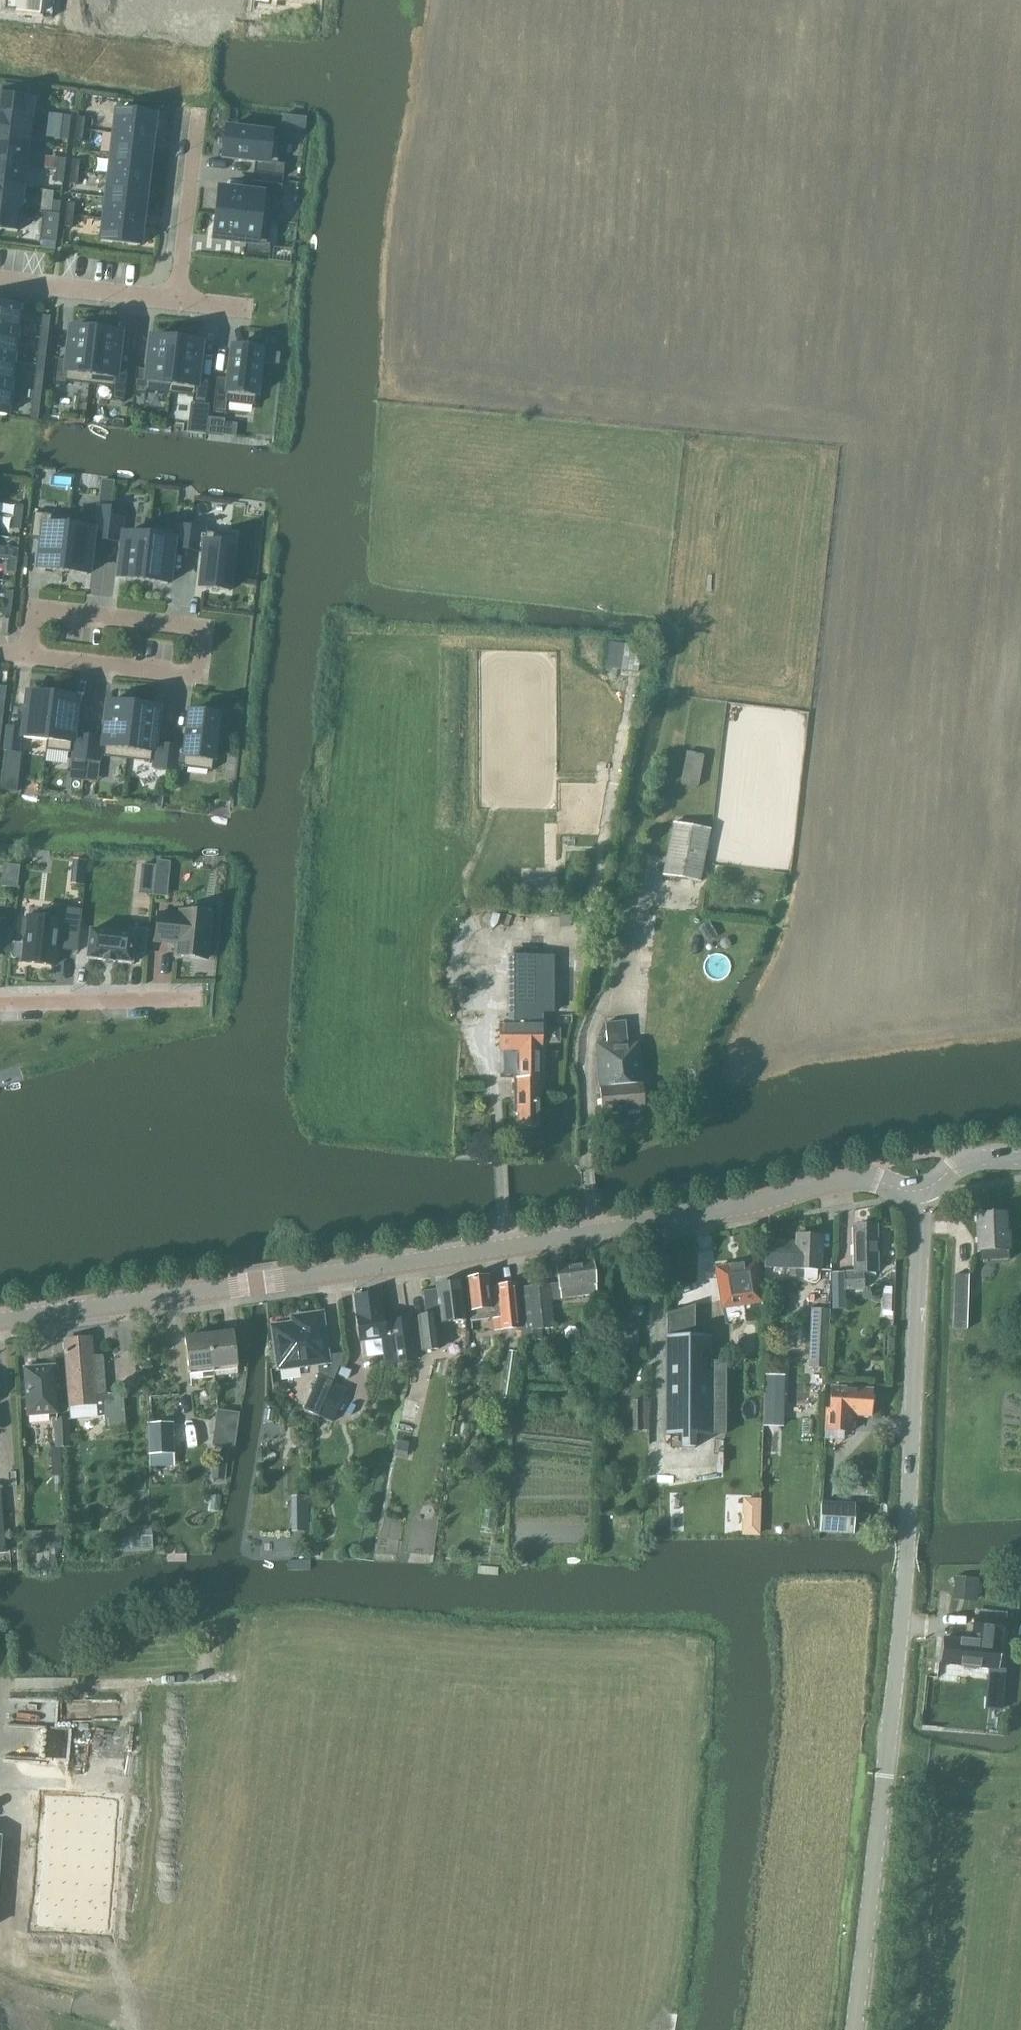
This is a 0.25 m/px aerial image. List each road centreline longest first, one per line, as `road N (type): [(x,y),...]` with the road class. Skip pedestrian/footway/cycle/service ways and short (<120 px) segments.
road 1 (tertiary): [(0,1322),(756,1206),(852,1179),(918,1193)]
road 2 (tertiary): [(855,2029),(907,1586),(918,1193)]
road 3 (residential): [(28,656),(200,675),(204,631),(33,612)]
road 4 (residential): [(196,999),(0,1004)]
road 5 (residential): [(166,299),(188,124)]
road 6 (residential): [(0,280),(166,299)]

